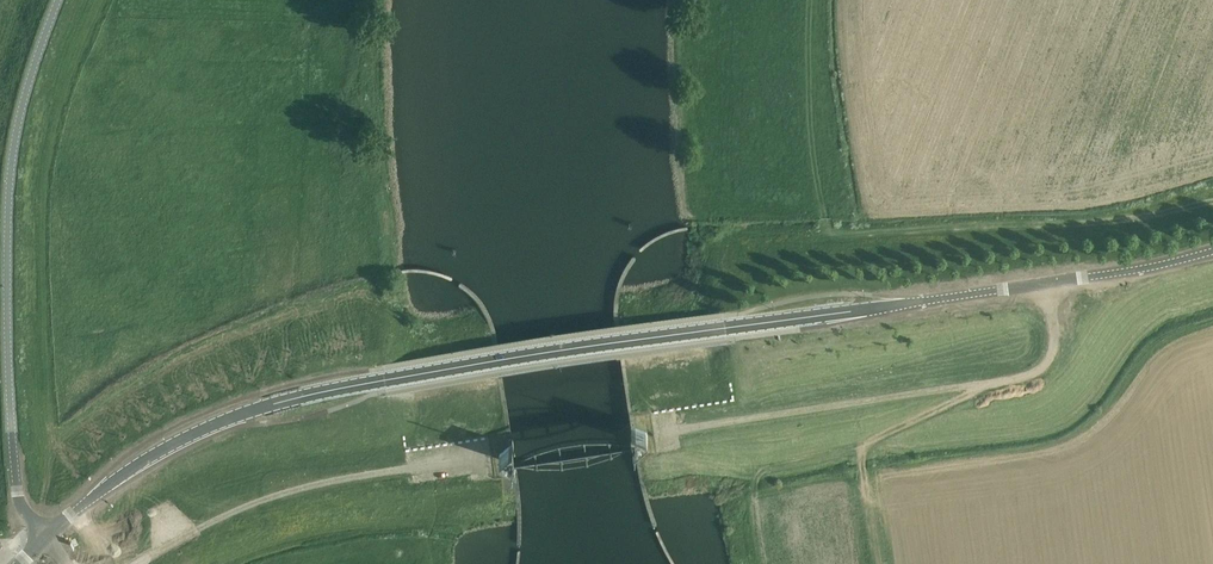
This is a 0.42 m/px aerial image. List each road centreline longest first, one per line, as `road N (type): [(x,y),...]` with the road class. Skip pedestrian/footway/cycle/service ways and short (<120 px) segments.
road 1 (secondary): [(47,537),(162,450),(302,397),(1102,276),(1212,251)]
road 2 (unclassified): [(47,537),(26,518),(15,480),(8,211),(18,122),(59,0)]
road 3 (track): [(1050,282),(1057,348),(1052,365),(1033,376),(674,435)]
road 4 (track): [(139,563),(222,520),(331,484),(483,460)]
road 5 (track): [(985,388),(862,450),(766,470),(753,497)]

